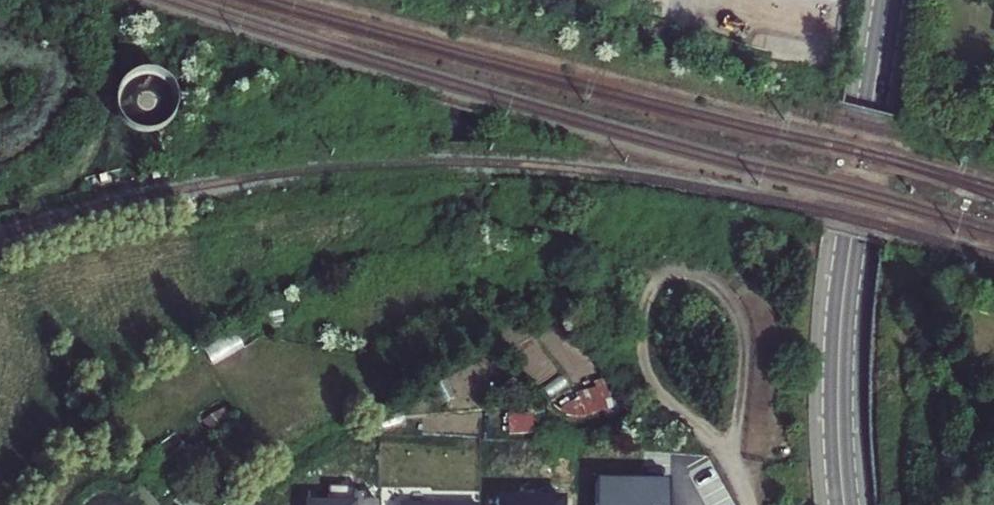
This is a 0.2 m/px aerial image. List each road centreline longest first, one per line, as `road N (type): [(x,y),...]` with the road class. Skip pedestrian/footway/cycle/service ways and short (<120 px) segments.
road 1 (secondary): [(889,0),(843,304),(837,419),(844,504)]

